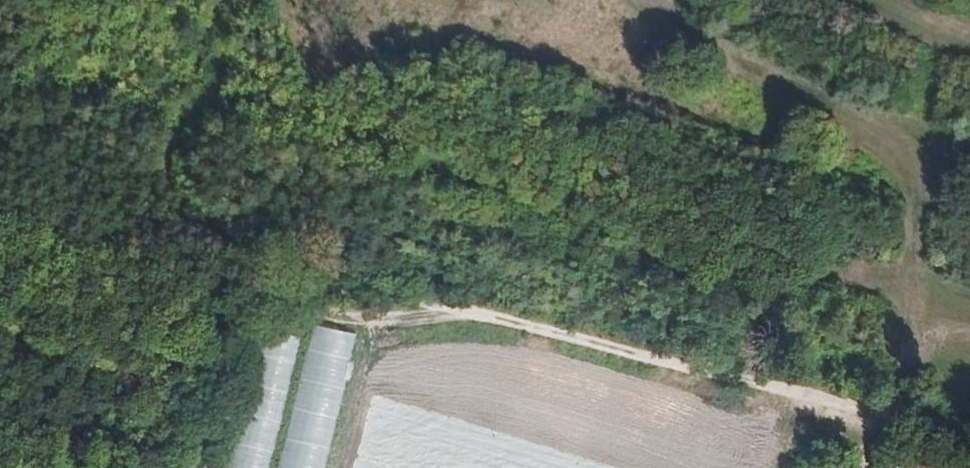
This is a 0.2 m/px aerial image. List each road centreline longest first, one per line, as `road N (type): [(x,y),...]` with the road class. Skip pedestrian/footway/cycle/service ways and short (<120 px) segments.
road 1 (track): [(282,290),(515,318),(887,418),(969,450)]
road 2 (motorway): [(0,131),(282,58),(448,0)]
road 3 (track): [(869,467),(908,360),(927,343),(969,336)]

